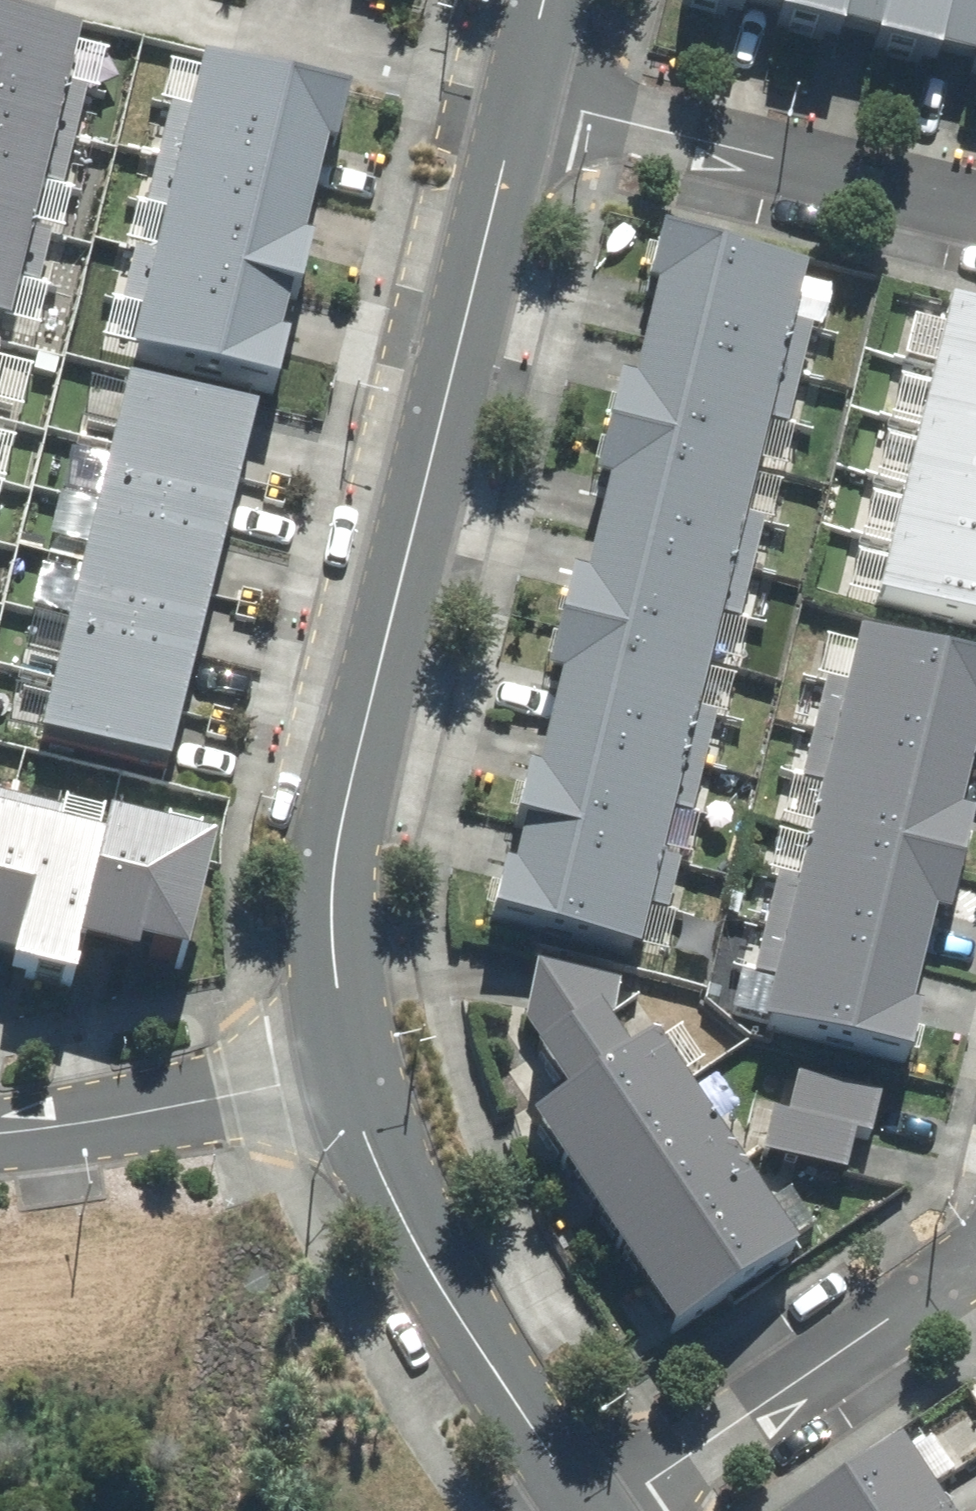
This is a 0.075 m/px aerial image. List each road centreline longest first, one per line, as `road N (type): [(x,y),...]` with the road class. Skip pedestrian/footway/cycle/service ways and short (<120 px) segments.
road 1 (residential): [(343,1079),(330,892),(524,89)]
road 2 (residential): [(598,1510),(486,1349),(386,1174),(343,1079)]
road 3 (residential): [(975,205),(524,89)]
road 4 (residential): [(946,1280),(630,1510)]
road 5 (residential): [(343,1079),(169,1119),(0,1126)]
road 6 (residential): [(524,89),(192,0)]

